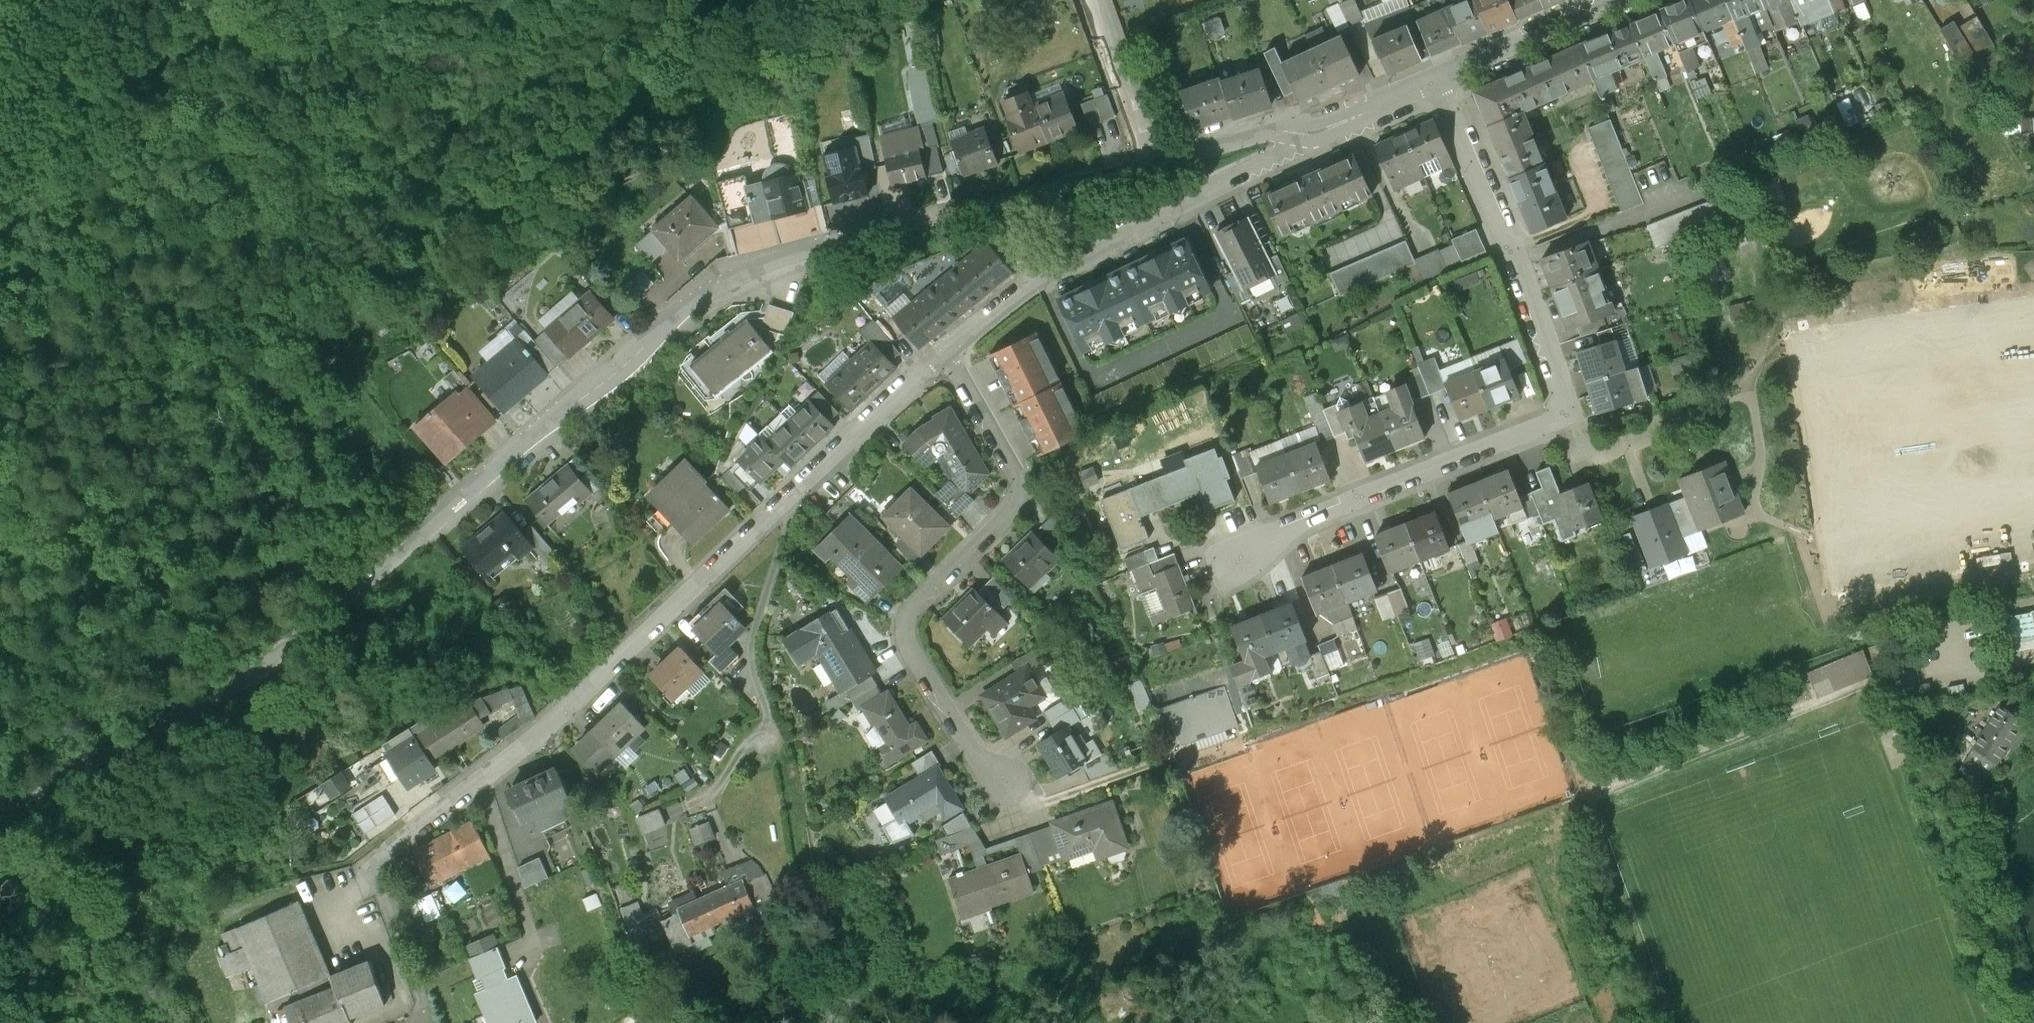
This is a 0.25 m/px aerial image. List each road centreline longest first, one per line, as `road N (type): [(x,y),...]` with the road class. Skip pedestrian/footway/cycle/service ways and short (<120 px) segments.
road 1 (residential): [(0,814),(299,640),(641,344),(732,281),(800,254),(1150,167)]
road 2 (residential): [(944,352),(576,704),(363,874)]
road 3 (residential): [(1436,82),(1567,407),(1553,422),(1230,560)]
road 4 (residential): [(944,352),(1020,488),(1010,514),(916,604),(909,635),(968,744),(1008,780)]
road 5 (residential): [(1338,128),(1075,258),(944,352)]
road 6 (residential): [(1622,0),(1436,82)]
road 7 (residential): [(1150,167),(1338,128)]
road 8 (residential): [(1094,0),(1150,167)]

